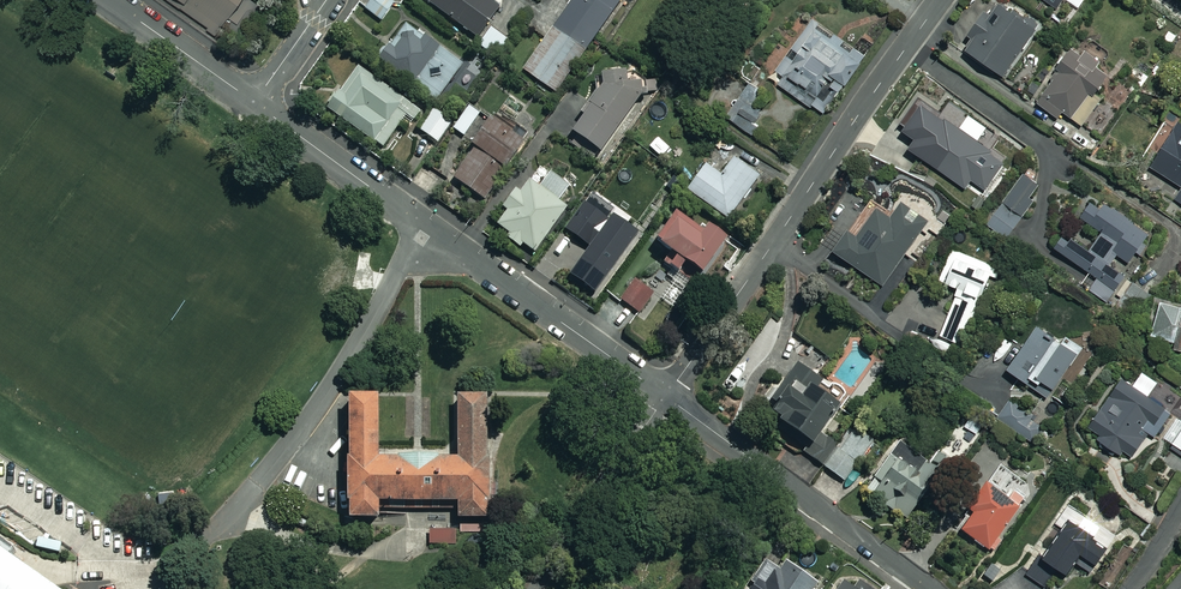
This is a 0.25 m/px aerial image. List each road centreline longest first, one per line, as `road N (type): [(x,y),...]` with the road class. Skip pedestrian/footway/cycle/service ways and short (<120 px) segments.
road 1 (residential): [(666,396),(255,102)]
road 2 (residential): [(666,396),(941,0)]
road 3 (residential): [(929,588),(666,396)]
road 4 (residential): [(255,102),(110,0)]
road 5 (residential): [(327,0),(255,102)]

